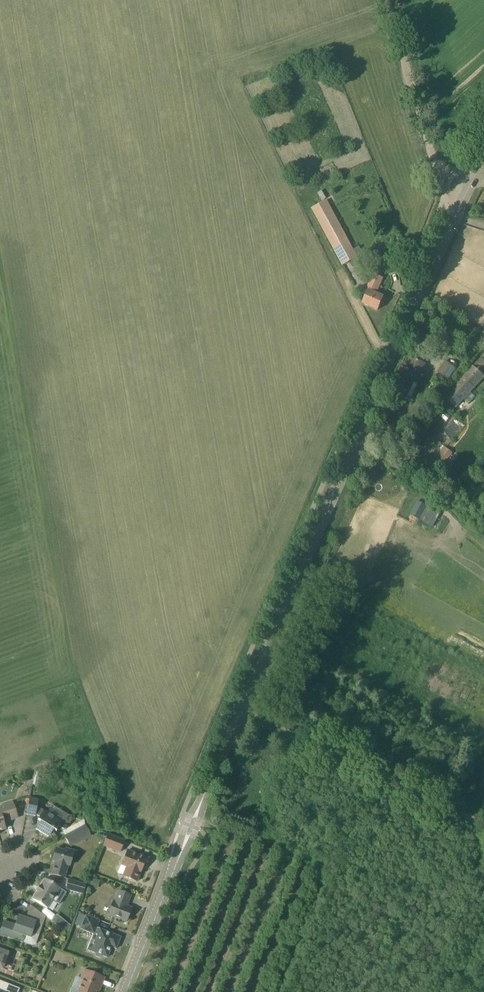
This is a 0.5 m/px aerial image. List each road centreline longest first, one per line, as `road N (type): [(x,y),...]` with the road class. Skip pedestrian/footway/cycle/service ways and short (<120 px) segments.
road 1 (tertiary): [(238,709),(455,216)]
road 2 (unclassified): [(483,830),(238,709)]
road 3 (tertiary): [(122,991),(183,844)]

